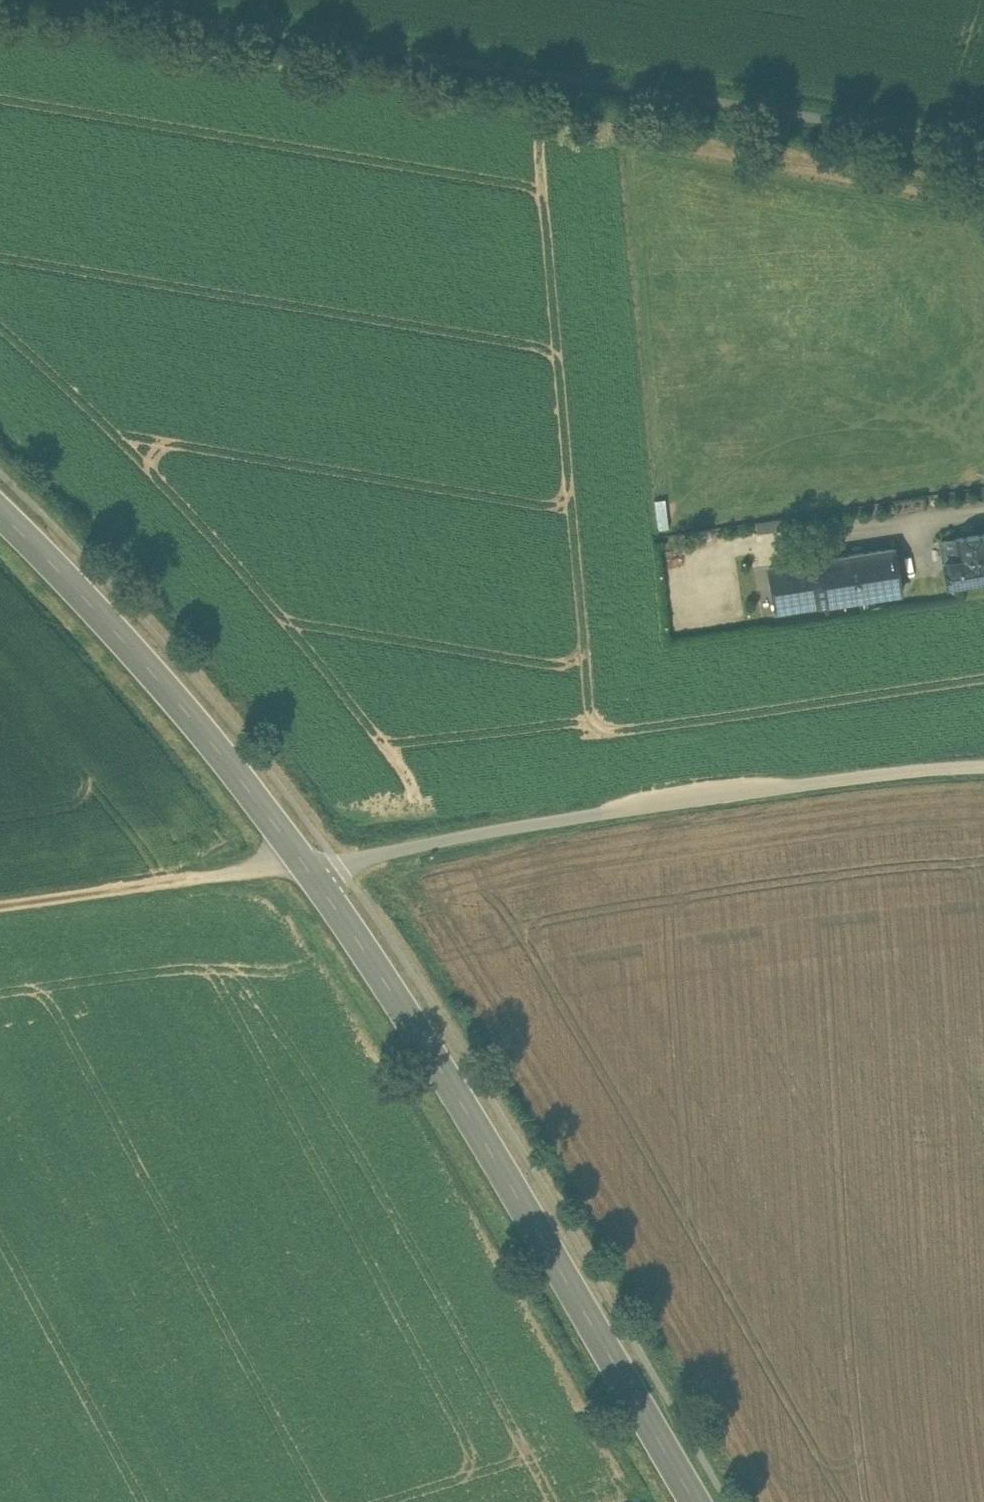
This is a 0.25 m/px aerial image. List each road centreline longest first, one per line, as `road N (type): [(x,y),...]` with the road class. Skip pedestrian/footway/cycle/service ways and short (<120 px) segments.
road 1 (secondary): [(697,1501),(304,861)]
road 2 (unclassified): [(304,861),(788,785),(983,768)]
road 3 (secondary): [(304,861),(193,716),(0,510)]
road 4 (track): [(304,861),(0,906)]

